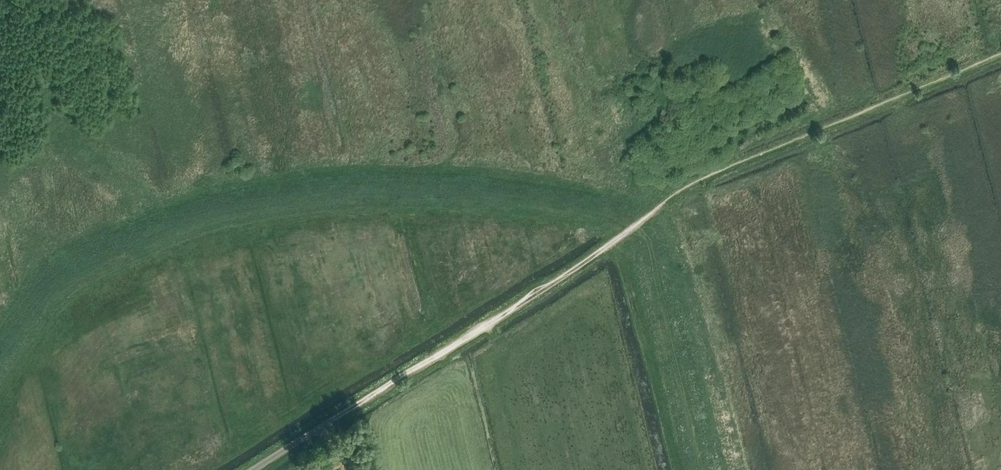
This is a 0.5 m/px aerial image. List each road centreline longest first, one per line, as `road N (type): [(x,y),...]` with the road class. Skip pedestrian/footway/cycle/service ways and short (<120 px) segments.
road 1 (track): [(638,222),(695,183),(1000,53)]
road 2 (track): [(337,416),(638,222)]

